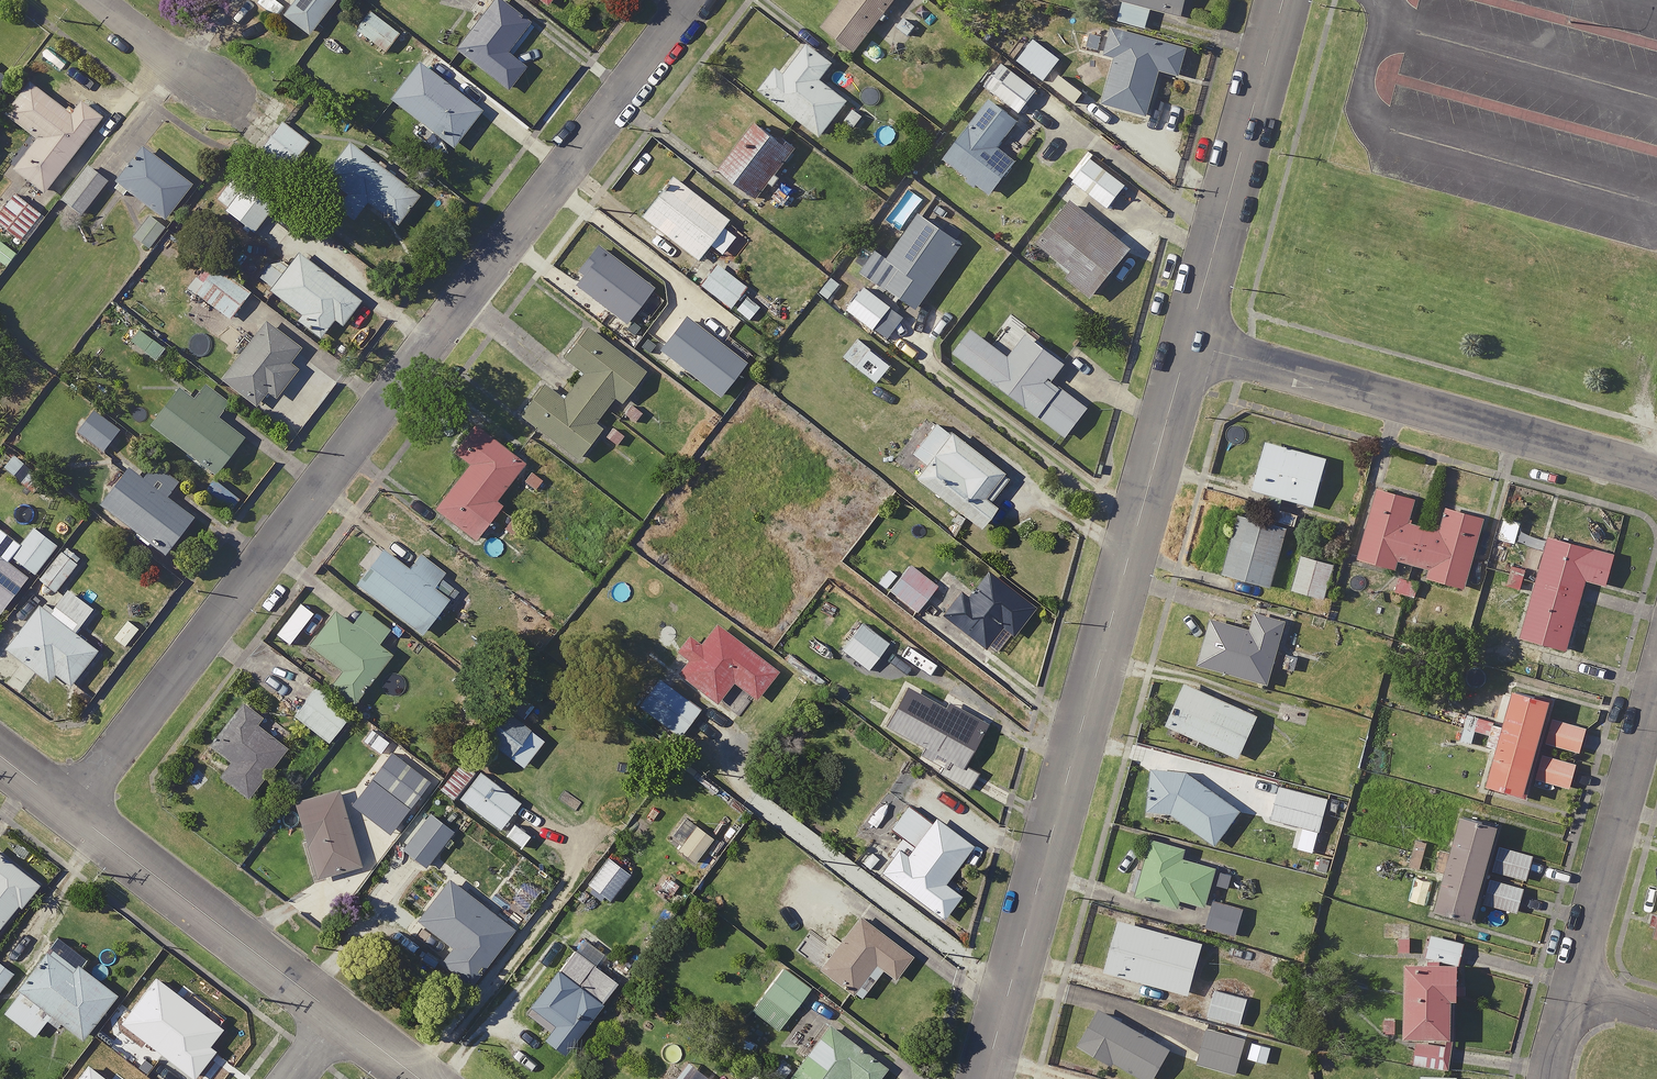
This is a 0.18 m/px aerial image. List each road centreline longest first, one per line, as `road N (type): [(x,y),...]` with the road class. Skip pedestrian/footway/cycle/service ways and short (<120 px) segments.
road 1 (residential): [(692,0),(72,811)]
road 2 (tertiary): [(985,1078),(1189,343)]
road 3 (residential): [(1189,343),(1656,472)]
road 4 (tertiary): [(1189,343),(1283,0)]
road 5 (residential): [(72,811),(337,1016)]
road 6 (residential): [(1569,990),(1656,679)]
road 7 (residential): [(283,110),(131,0)]

